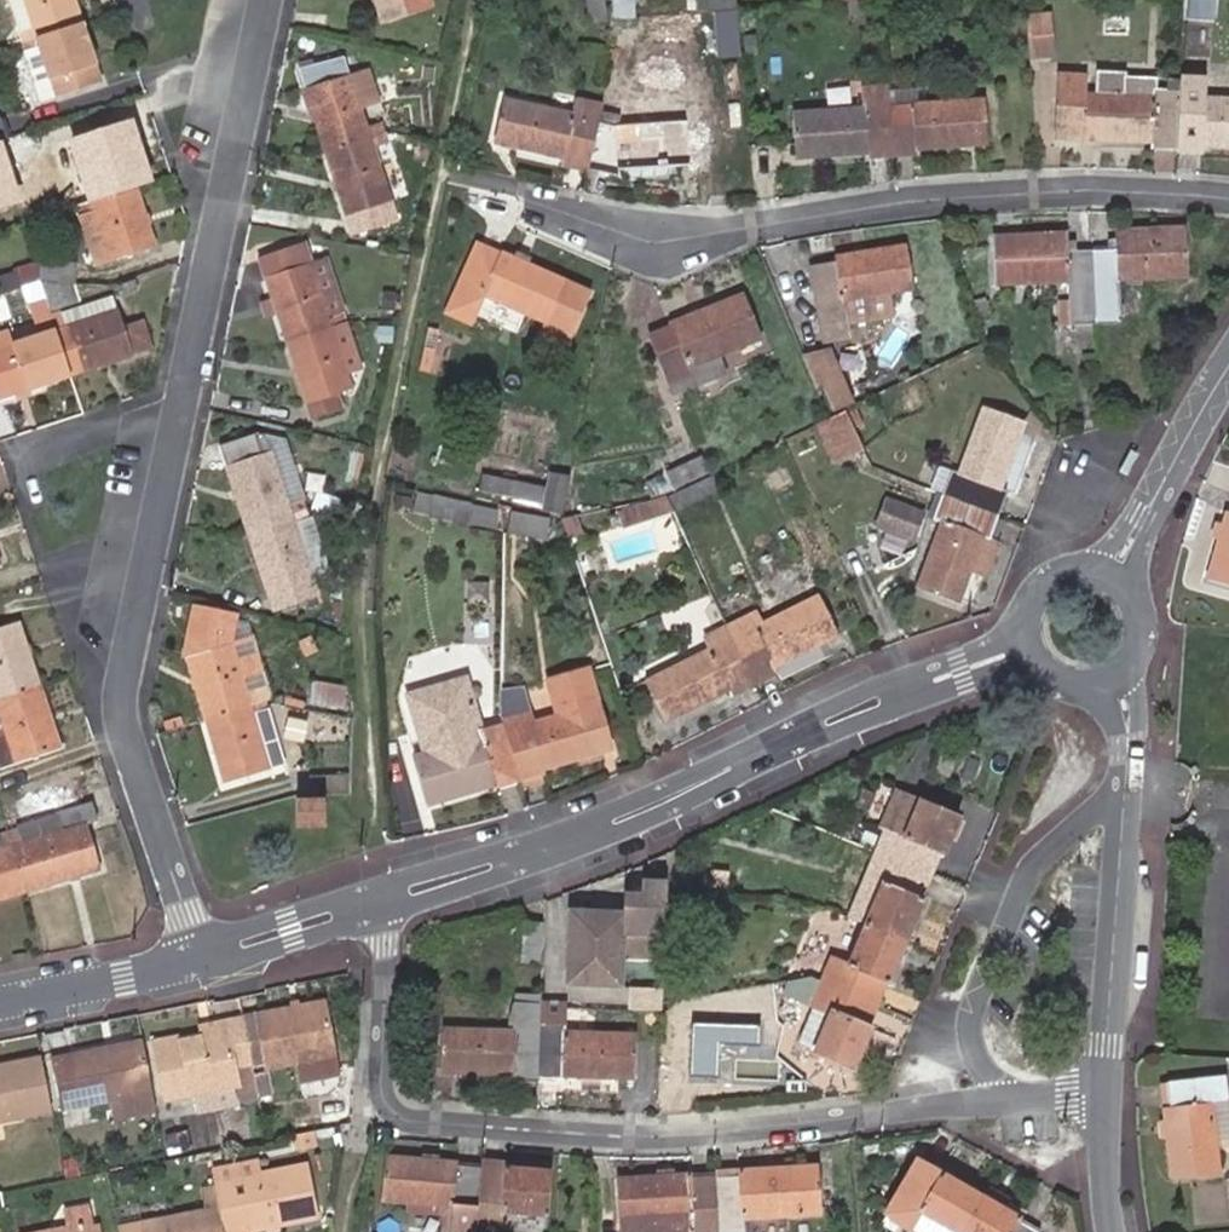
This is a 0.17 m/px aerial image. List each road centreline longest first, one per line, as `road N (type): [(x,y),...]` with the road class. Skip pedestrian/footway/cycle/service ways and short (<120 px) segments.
road 1 (residential): [(203,958),(132,765),(124,702),(268,0)]
road 2 (residential): [(1025,1098),(639,1136),(395,1116),(378,1077),(382,903)]
road 3 (residential): [(382,903),(635,817),(871,706),(1043,643)]
road 4 (residential): [(1228,202),(1050,190),(894,200),(642,238),(557,209)]
road 5 (residential): [(1126,760),(1093,815),(1037,862),(979,989),(970,1034),(983,1068),(1025,1098)]
road 6 (residential): [(1101,1093),(1126,760)]
road 7 (residential): [(1086,585),(1133,538),(1228,367)]
road 8 (residential): [(0,1004),(203,958)]
road 9 (residential): [(203,958),(382,903)]
road 10 (residential): [(1110,1231),(1101,1093)]

